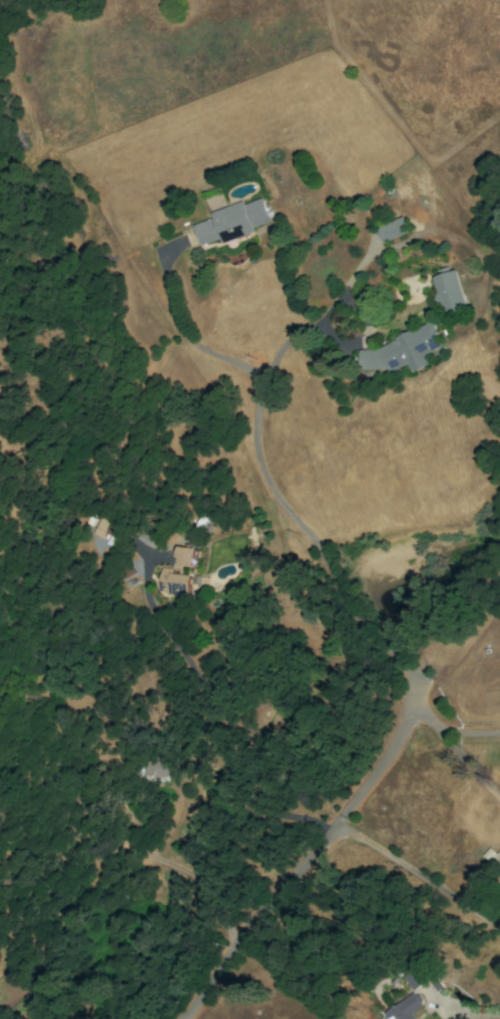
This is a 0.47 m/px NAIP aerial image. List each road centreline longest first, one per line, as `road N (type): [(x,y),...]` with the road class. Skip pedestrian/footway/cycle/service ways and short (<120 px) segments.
road 1 (residential): [(189,1018),(343,835),(416,721),(421,679)]

